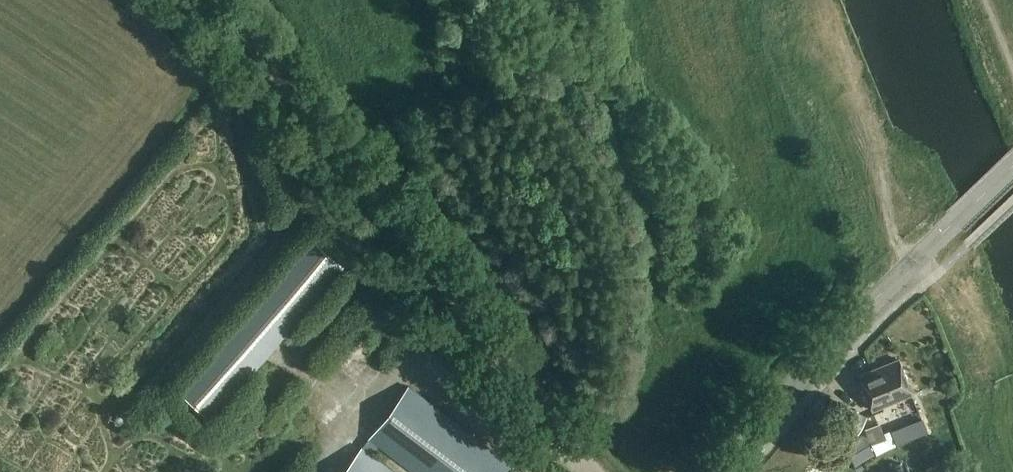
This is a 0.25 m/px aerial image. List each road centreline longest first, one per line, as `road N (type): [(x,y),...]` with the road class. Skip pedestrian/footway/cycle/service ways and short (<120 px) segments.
road 1 (track): [(221,0),(599,471)]
road 2 (tertiary): [(723,471),(828,347),(1012,169)]

